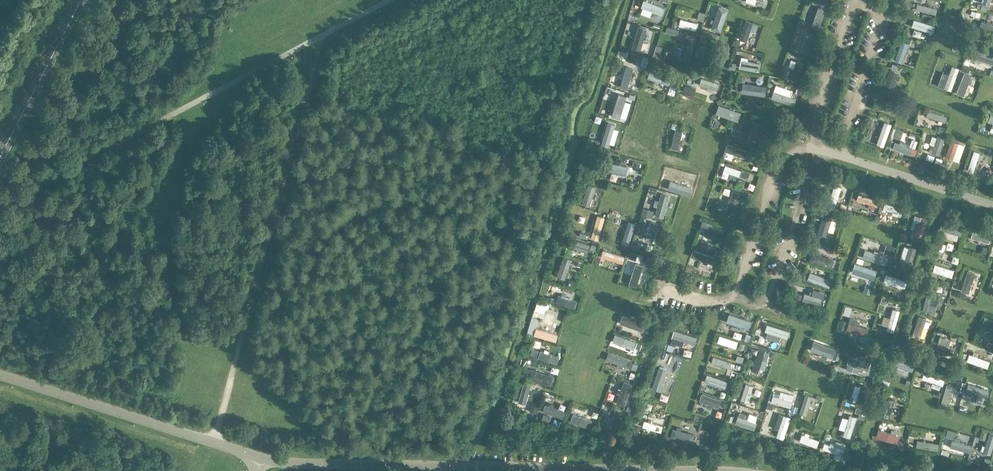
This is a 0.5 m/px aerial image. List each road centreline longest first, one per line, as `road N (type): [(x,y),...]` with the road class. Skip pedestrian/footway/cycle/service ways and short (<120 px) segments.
road 1 (unclassified): [(710,470),(350,467),(255,459)]
road 2 (track): [(323,35),(214,443)]
road 3 (unclassified): [(255,459),(0,377)]
road 4 (unclassified): [(821,150),(992,207)]
road 5 (tertiary): [(0,158),(82,0)]

